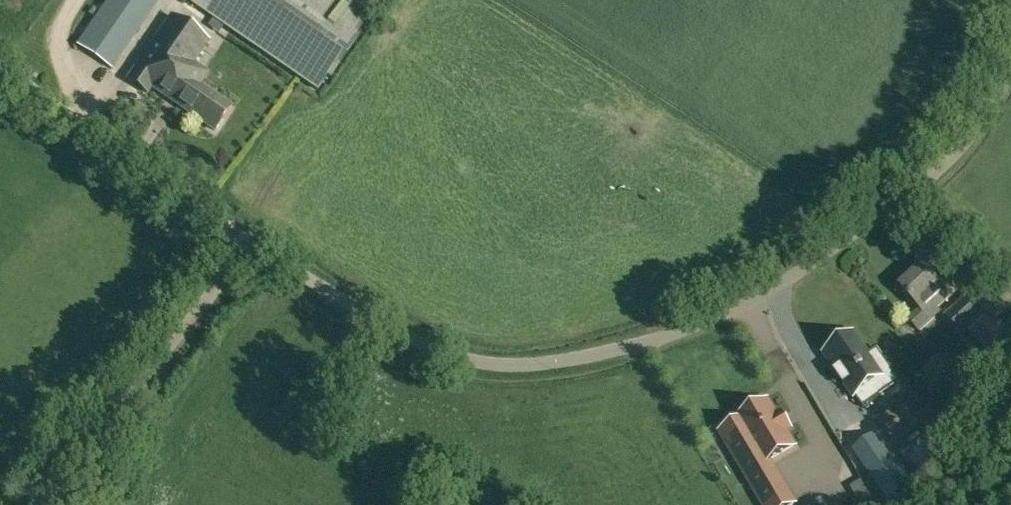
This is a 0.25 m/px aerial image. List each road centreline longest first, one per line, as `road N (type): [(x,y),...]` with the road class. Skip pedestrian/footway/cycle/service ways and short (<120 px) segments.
road 1 (unclassified): [(253,243),(454,352),(532,364),(610,350),(775,280),(961,147),(995,102),(1010,54)]
road 2 (unclassified): [(37,504),(241,244),(253,243)]
road 3 (unclassified): [(253,243),(65,108)]

